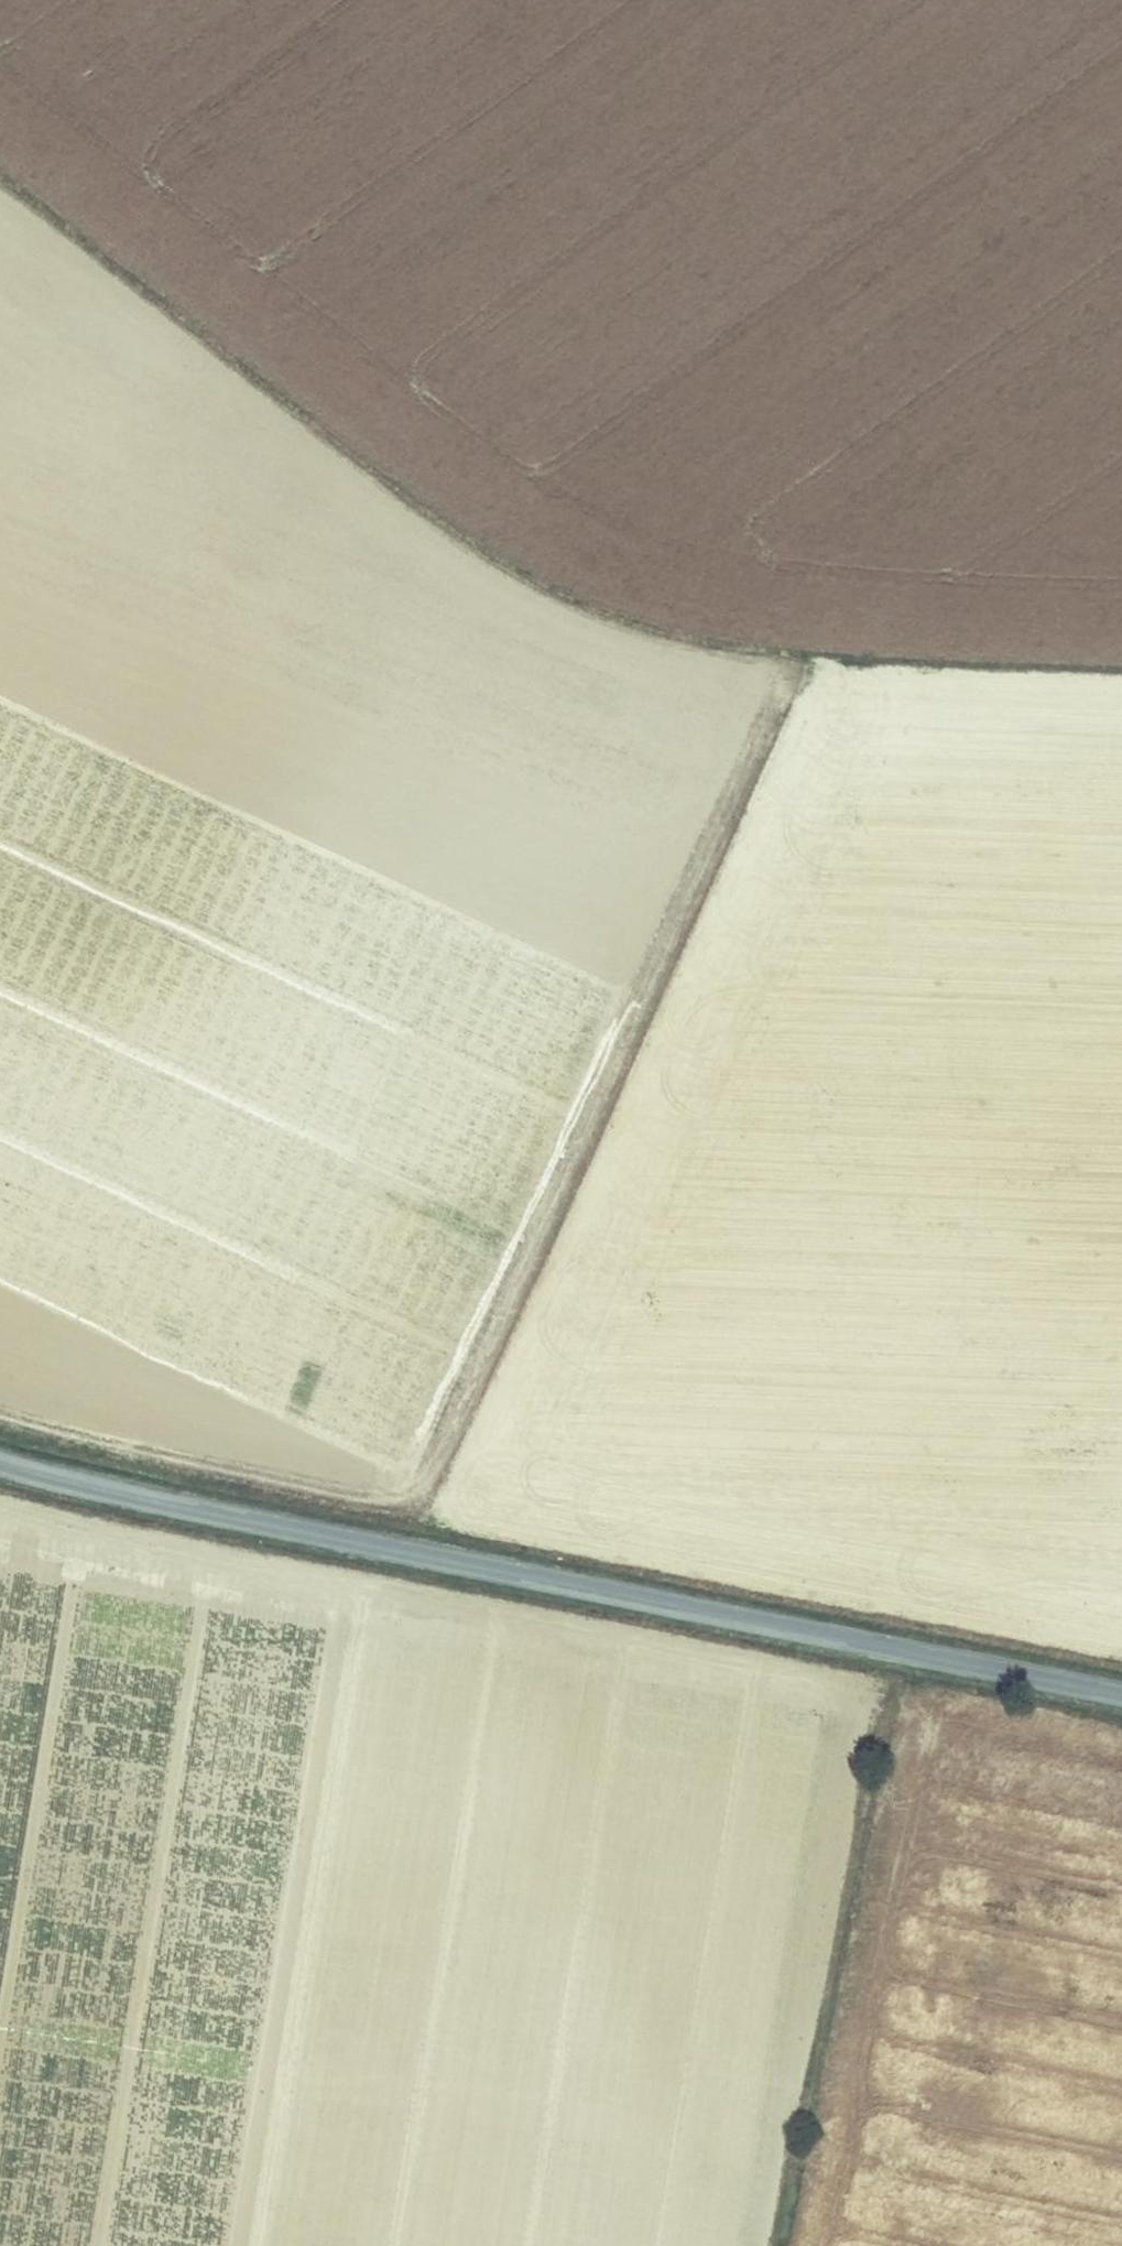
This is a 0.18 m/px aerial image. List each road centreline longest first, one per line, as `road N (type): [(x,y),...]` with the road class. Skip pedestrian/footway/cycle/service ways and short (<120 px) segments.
road 1 (tertiary): [(0,1464),(227,1517),(1121,1694)]

